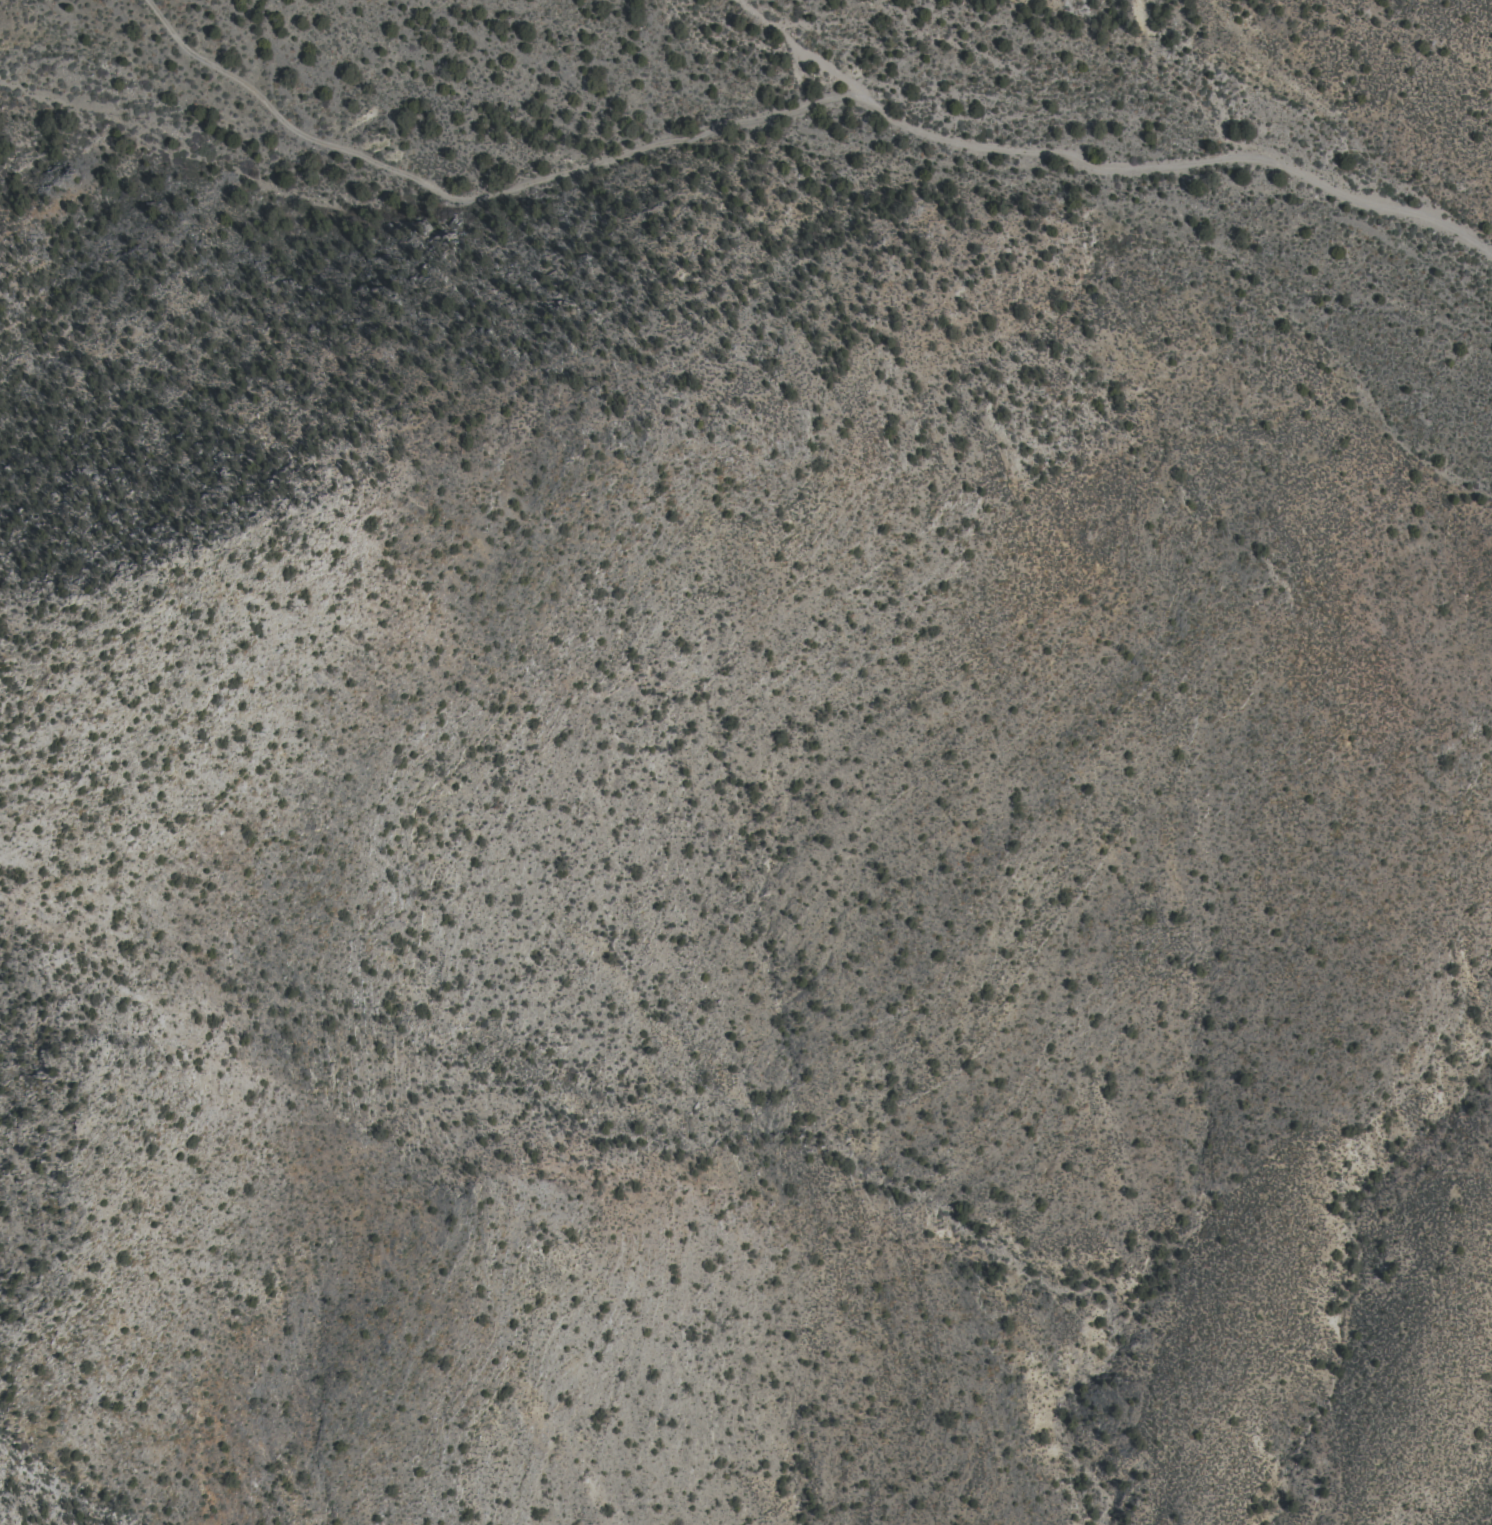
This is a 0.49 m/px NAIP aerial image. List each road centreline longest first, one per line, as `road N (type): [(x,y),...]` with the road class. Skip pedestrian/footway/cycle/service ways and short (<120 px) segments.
road 1 (track): [(1491,339),(1469,323),(1328,270),(702,218),(420,276),(290,270),(196,218),(102,76),(35,0)]

